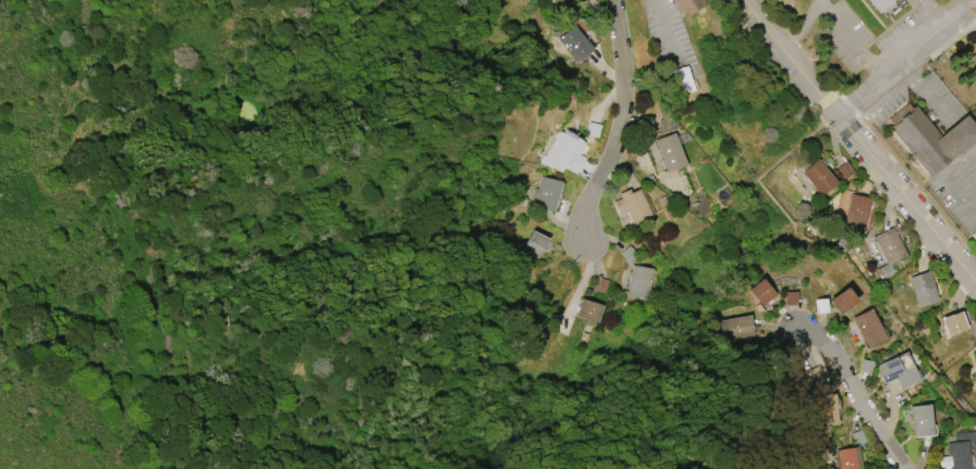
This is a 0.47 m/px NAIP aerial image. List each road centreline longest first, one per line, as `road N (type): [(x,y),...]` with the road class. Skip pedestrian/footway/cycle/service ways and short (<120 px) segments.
road 1 (residential): [(975,281),(745,0)]
road 2 (residential): [(612,0),(625,84),(622,134),(589,205),(584,236)]
road 3 (residential): [(906,468),(842,366),(822,342),(798,333)]
road 4 (residential): [(834,112),(964,0)]

